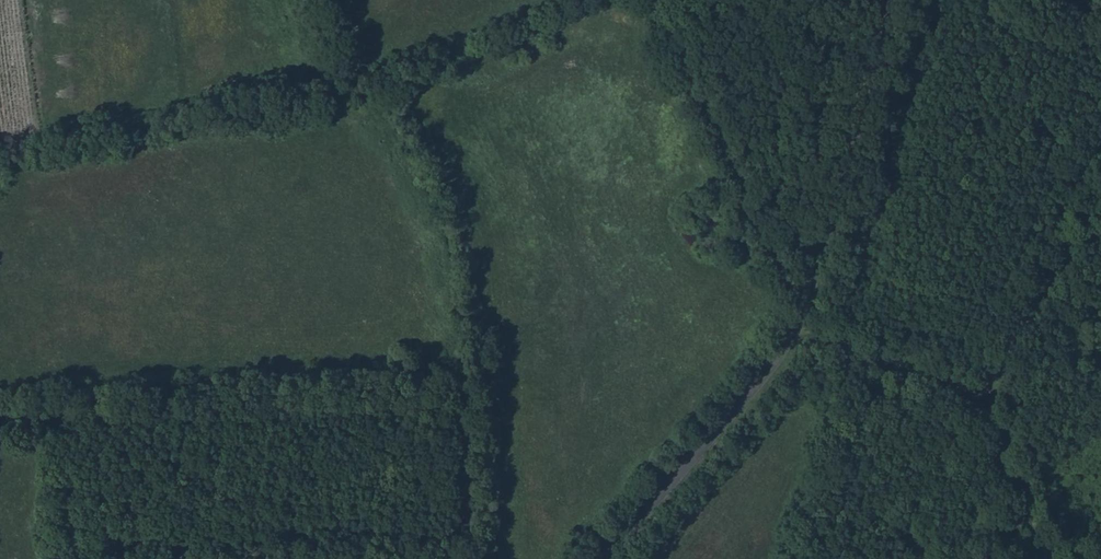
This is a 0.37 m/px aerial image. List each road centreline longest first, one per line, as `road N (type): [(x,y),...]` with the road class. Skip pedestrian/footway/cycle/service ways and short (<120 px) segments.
road 1 (unclassified): [(607,558),(793,333),(893,0)]
road 2 (track): [(668,0),(787,278),(809,295)]

